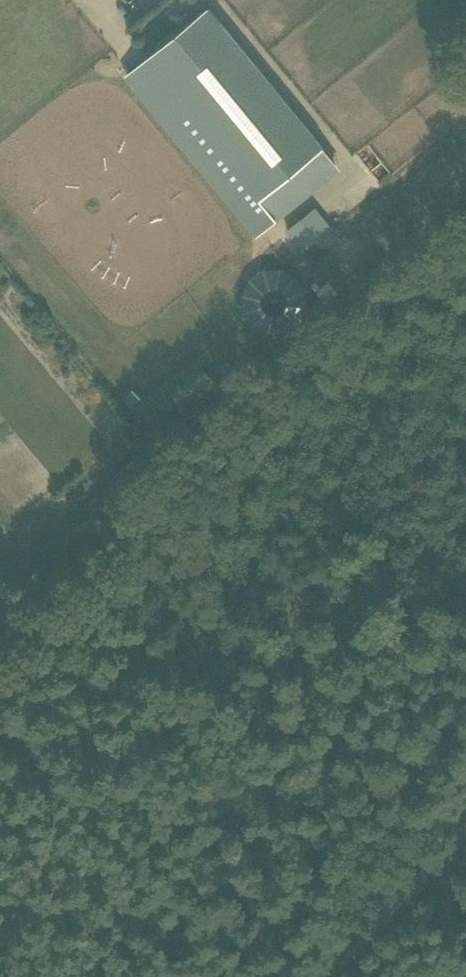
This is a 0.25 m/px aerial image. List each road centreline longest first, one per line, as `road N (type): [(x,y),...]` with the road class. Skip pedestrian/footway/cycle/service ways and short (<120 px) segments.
road 1 (track): [(326,976),(465,840)]

